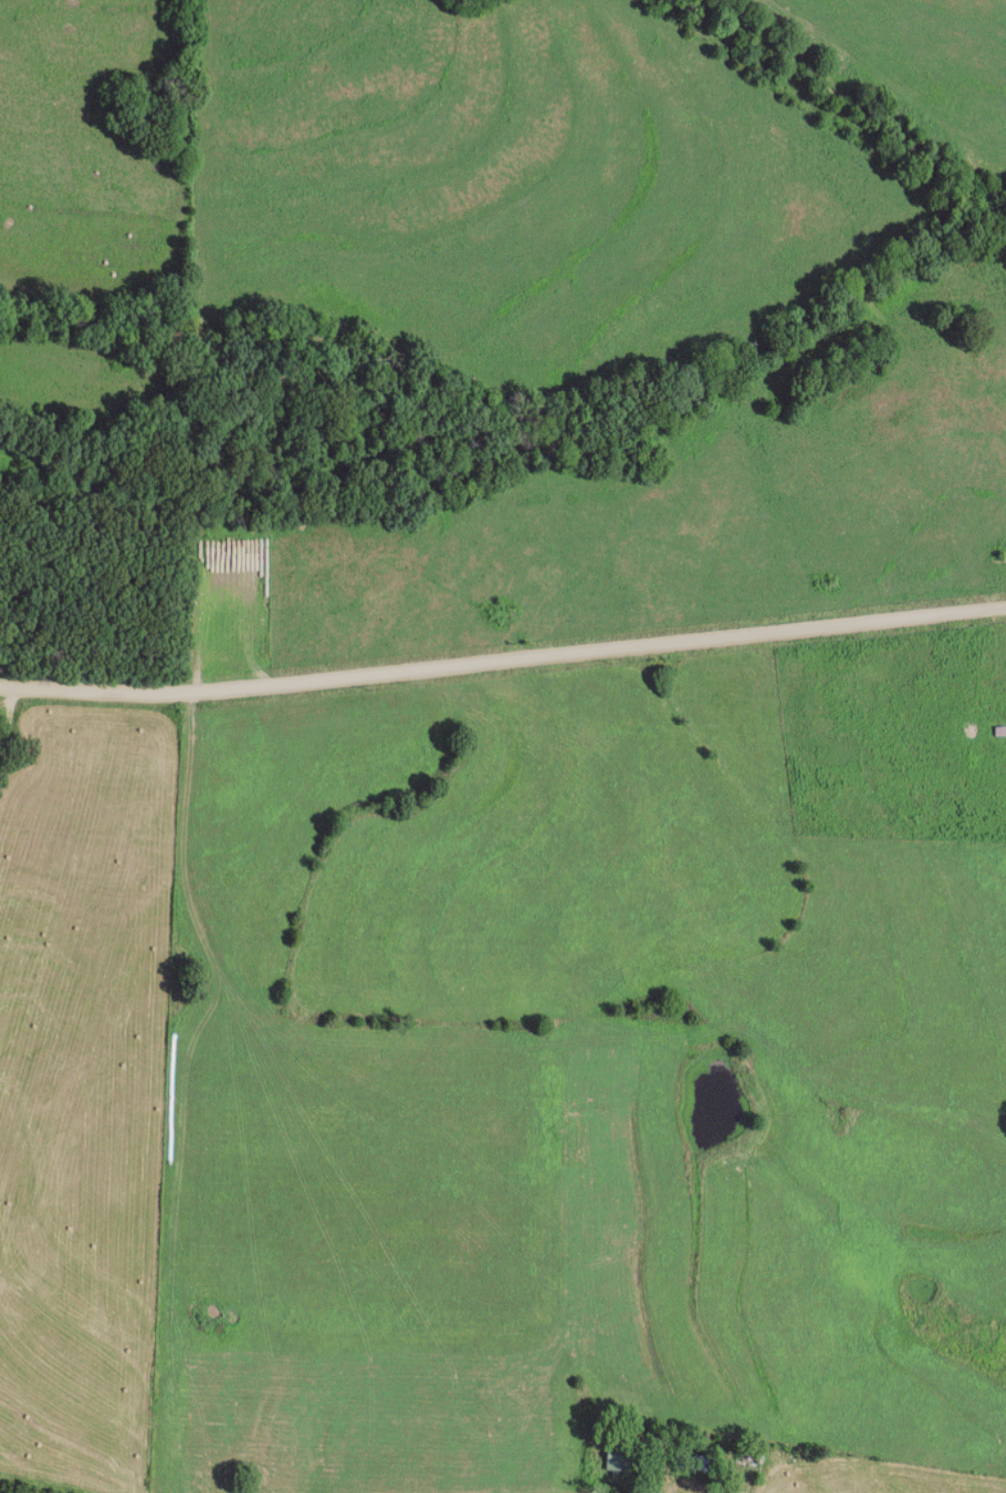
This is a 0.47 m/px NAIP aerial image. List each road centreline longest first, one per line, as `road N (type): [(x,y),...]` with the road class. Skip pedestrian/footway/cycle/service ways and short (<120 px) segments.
road 1 (residential): [(0,687),(181,692),(1005,607)]

